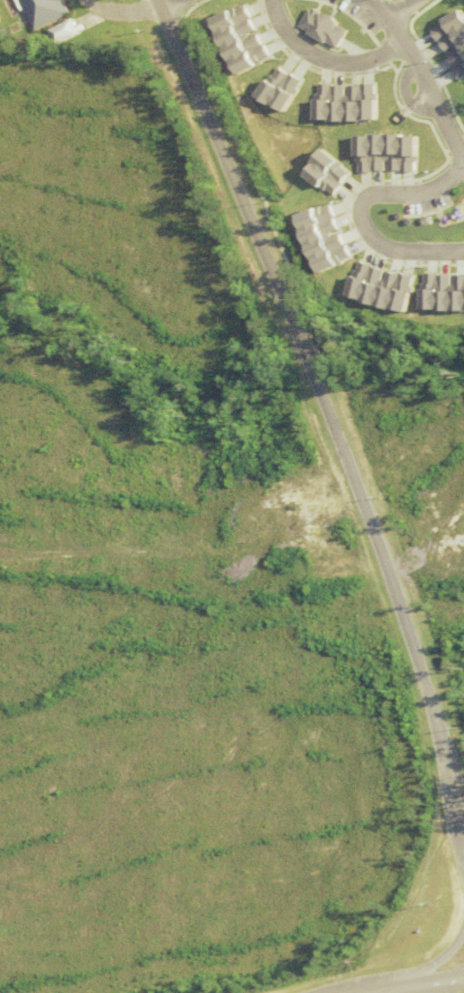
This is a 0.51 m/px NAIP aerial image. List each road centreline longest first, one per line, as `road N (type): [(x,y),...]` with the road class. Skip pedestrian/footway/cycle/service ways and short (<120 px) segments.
road 1 (tertiary): [(461,815),(368,523),(154,0)]
road 2 (residential): [(463,252),(379,248),(356,221),(355,207),(371,193),(436,187),(463,161)]
road 3 (residential): [(361,0),(398,45),(463,162)]
road 4 (residential): [(265,0),(277,30),(322,61),(375,58),(398,45)]

